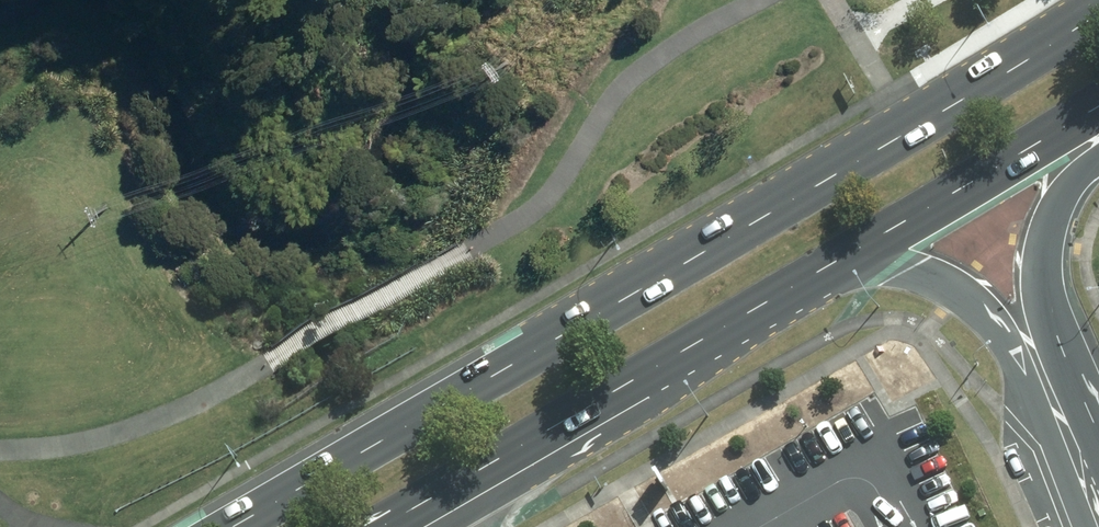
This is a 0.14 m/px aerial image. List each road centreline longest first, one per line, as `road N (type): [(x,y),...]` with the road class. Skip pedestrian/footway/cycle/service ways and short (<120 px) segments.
road 1 (primary): [(226,526),(921,122),(1098,8)]
road 2 (primary): [(842,258),(381,526)]
road 3 (tertiary): [(1089,485),(978,309),(936,281),(842,258)]
road 4 (tertiary): [(1098,158),(1054,207),(1041,260),(1047,318),(1089,485)]
road 5 (primary): [(1098,109),(842,258)]

